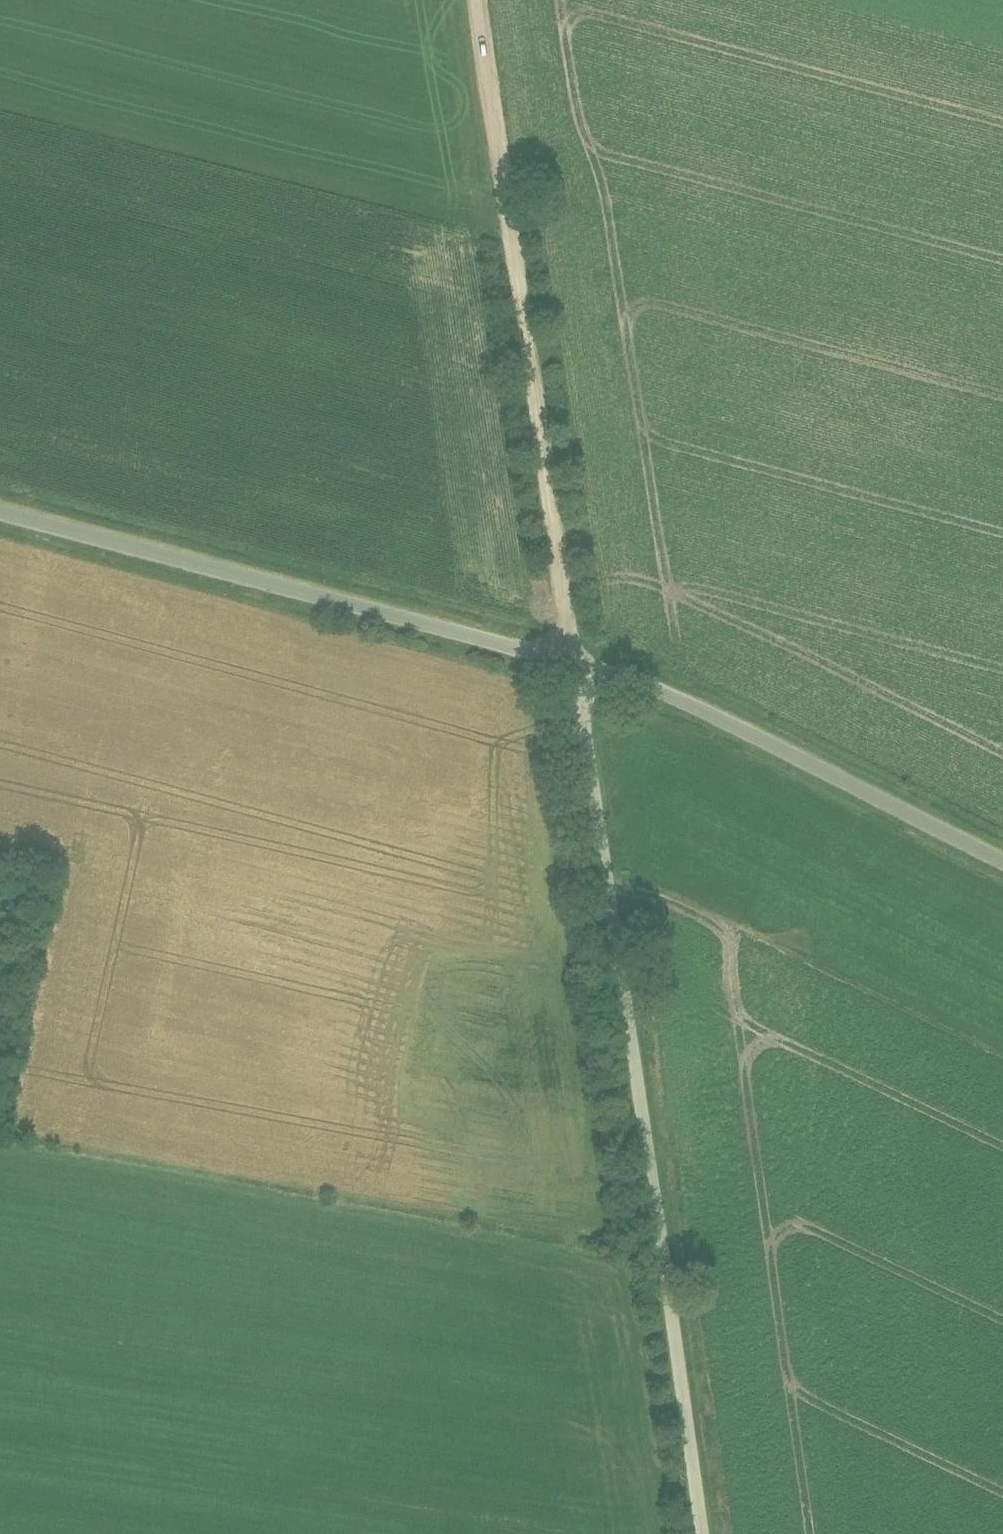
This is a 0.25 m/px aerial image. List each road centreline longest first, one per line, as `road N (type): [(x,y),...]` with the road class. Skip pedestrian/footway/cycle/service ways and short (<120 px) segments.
road 1 (unclassified): [(703,1533),(573,661)]
road 2 (track): [(479,0),(573,661)]
road 3 (unclassified): [(573,661),(0,512)]
road 4 (unclassified): [(1002,865),(724,721),(573,661)]

